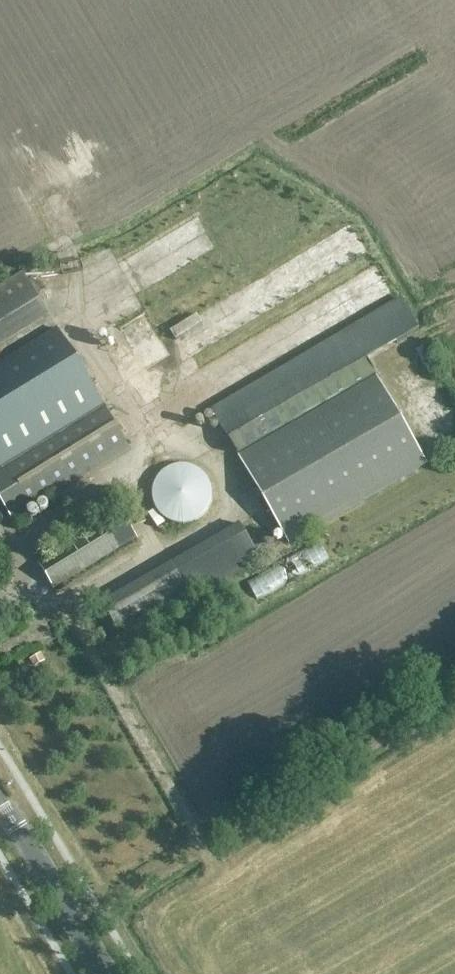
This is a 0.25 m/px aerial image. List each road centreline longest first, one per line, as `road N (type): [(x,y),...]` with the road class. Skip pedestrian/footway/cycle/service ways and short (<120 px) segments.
road 1 (secondary): [(105,973),(0,801)]

